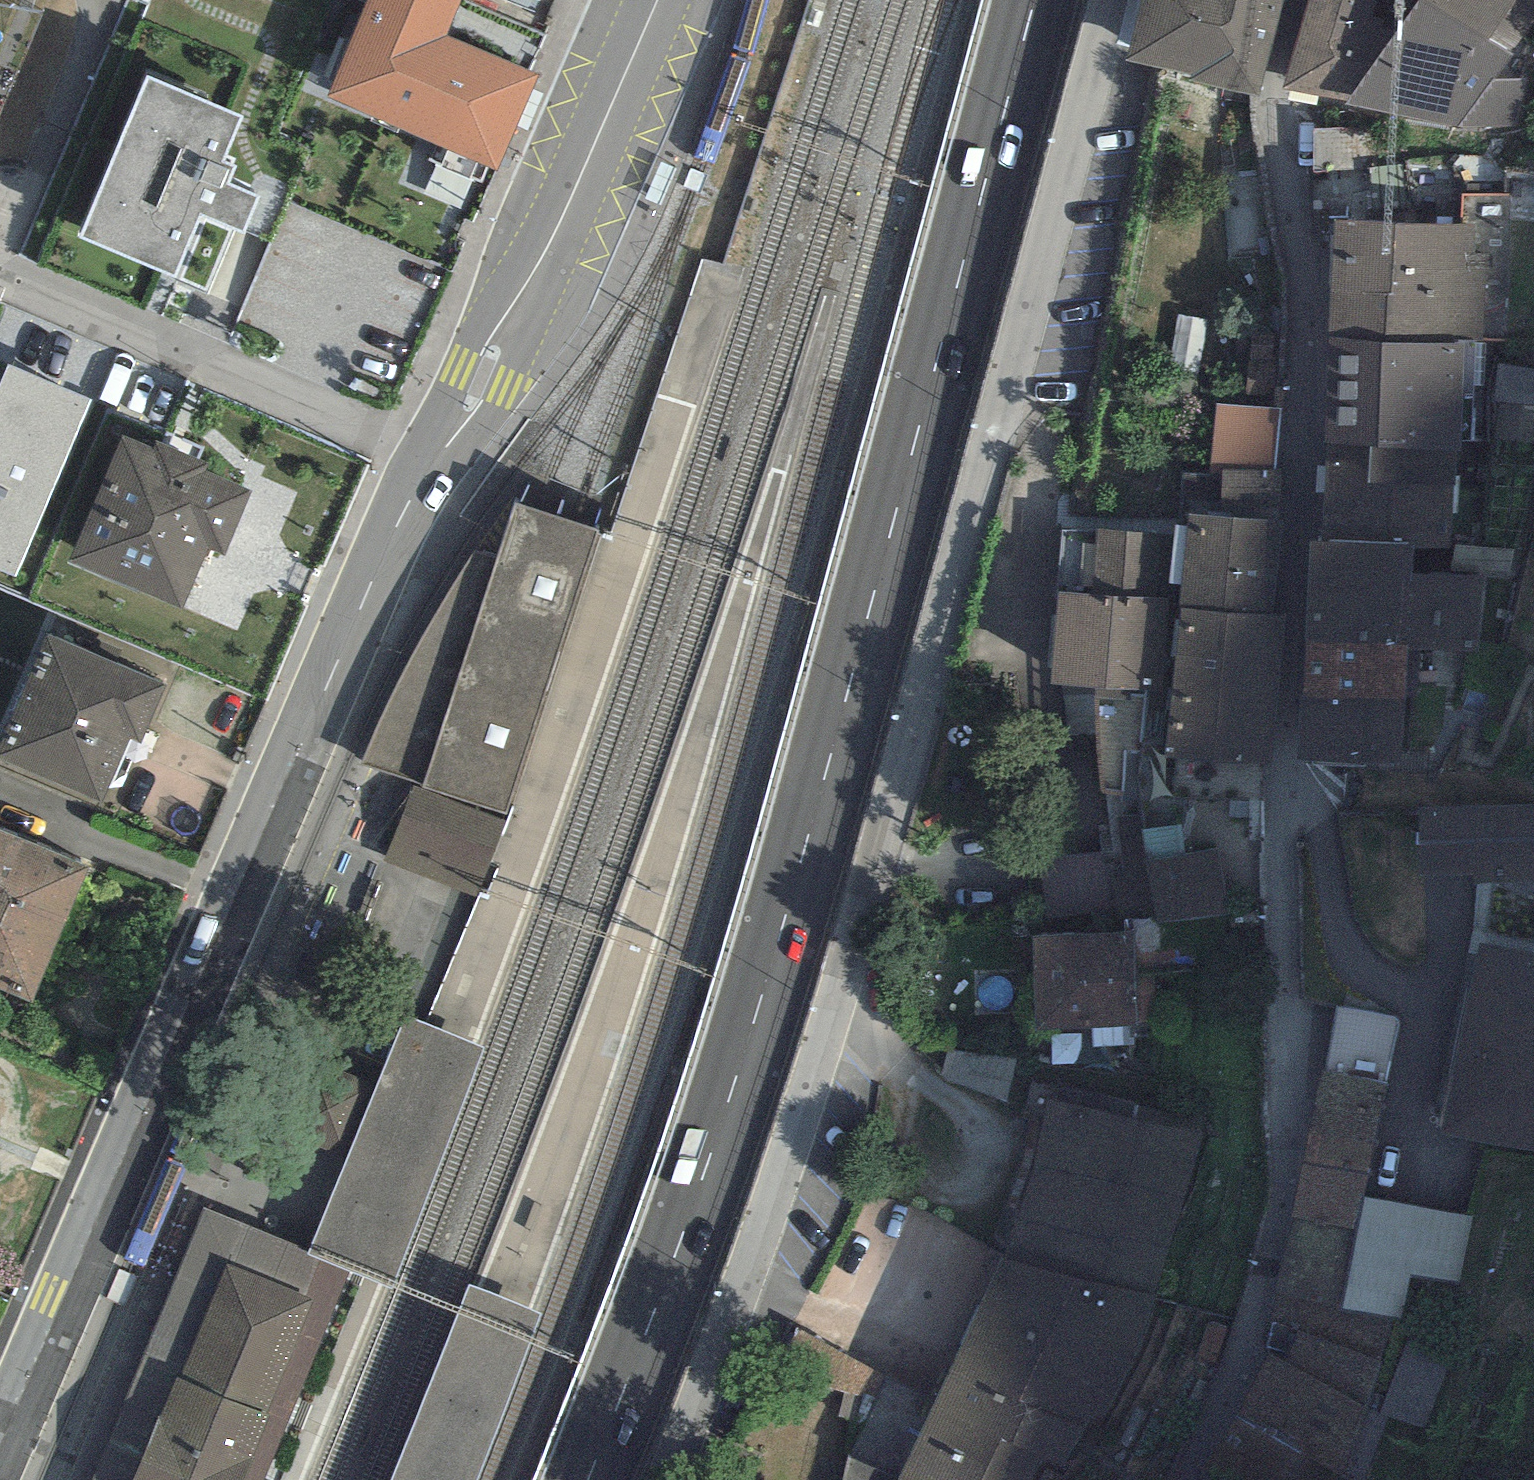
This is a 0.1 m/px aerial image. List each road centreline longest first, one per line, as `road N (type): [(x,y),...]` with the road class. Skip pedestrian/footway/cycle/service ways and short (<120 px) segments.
road 1 (tertiary): [(0,1445),(385,548),(484,376),(658,0)]
road 2 (unclassified): [(664,1479),(813,1129),(1113,0)]
road 3 (primary): [(588,1479),(708,1165),(805,847),(1035,0)]
road 4 (residential): [(1182,1479),(1259,1290),(1283,1153),(1284,801),(1307,304),(1273,97),(1295,0)]

